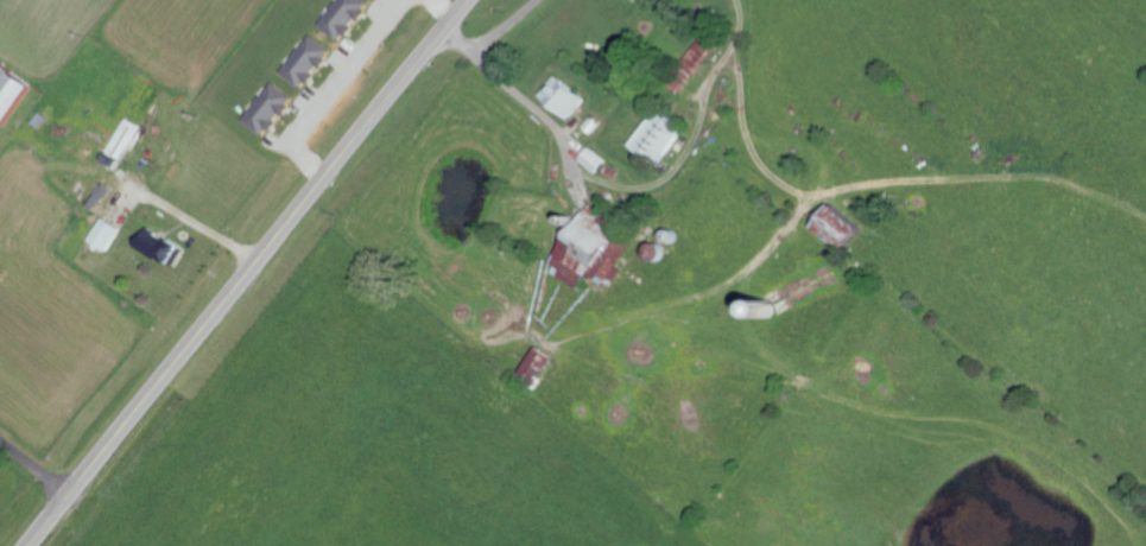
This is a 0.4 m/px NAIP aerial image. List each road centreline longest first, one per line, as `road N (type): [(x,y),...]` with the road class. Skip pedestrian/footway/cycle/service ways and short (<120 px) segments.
road 1 (primary): [(24,545),(467,0)]

